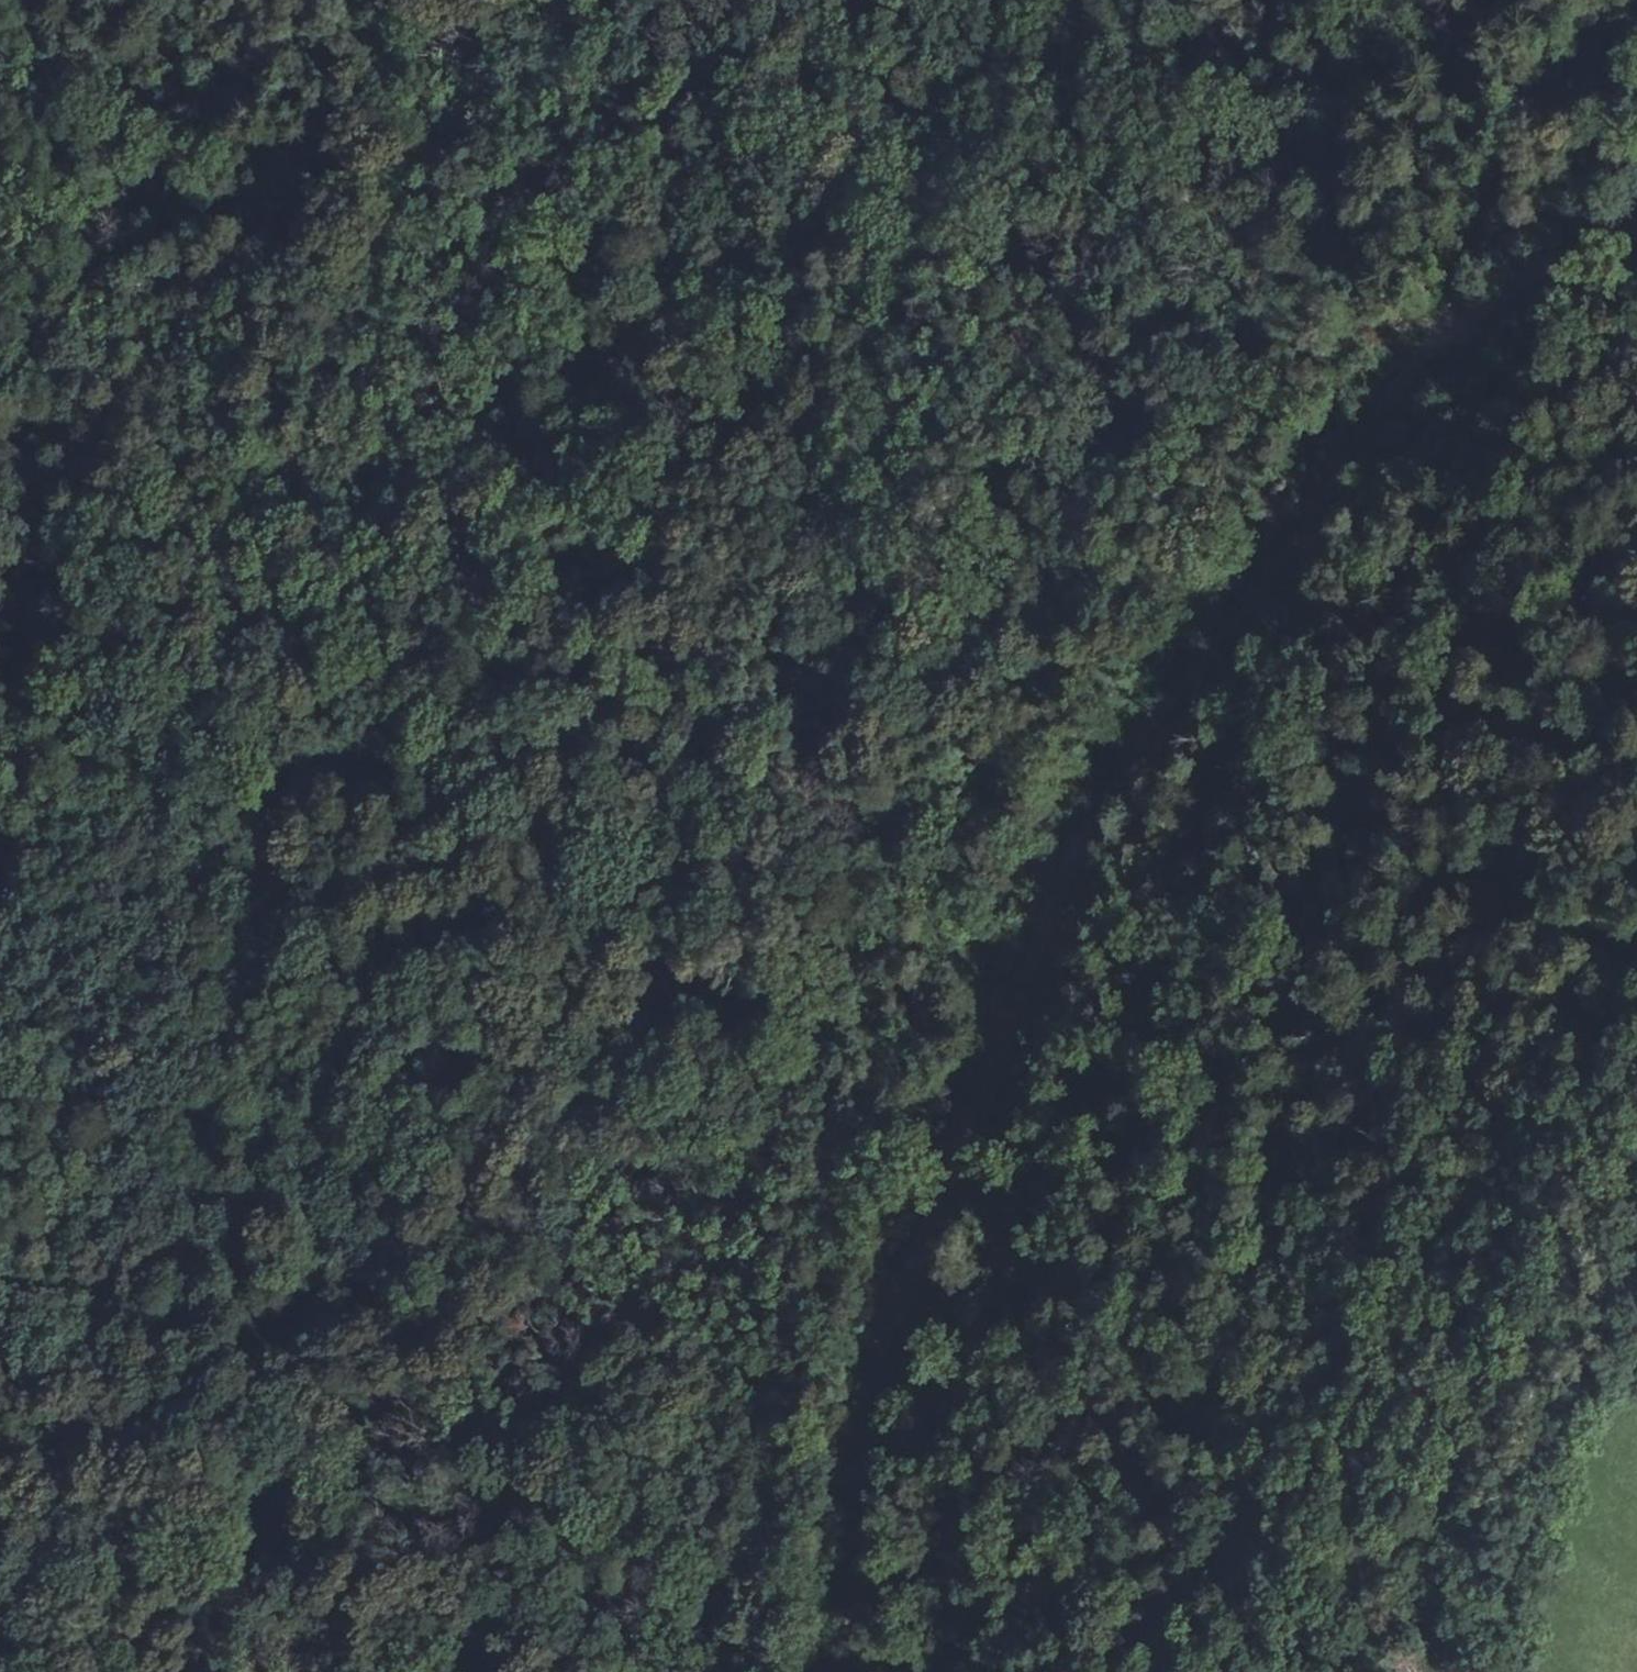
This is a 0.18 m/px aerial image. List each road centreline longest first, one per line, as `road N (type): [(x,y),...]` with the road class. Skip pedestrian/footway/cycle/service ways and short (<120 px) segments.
road 1 (track): [(830,1671),(845,1532),(874,1387),(915,1252),(1059,891),(1219,624),(1429,330)]
road 2 (track): [(1429,330),(1527,132),(1613,37)]
road 3 (track): [(1636,215),(1519,290),(1429,330)]

